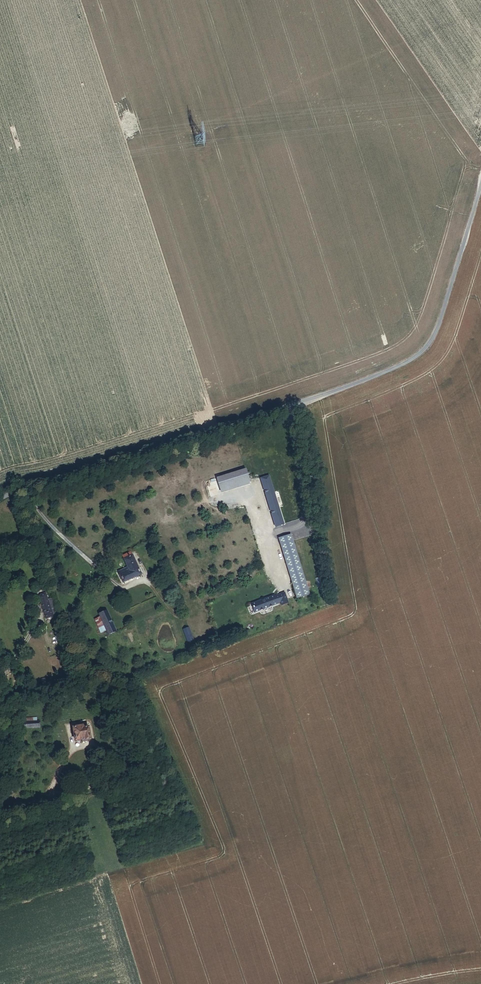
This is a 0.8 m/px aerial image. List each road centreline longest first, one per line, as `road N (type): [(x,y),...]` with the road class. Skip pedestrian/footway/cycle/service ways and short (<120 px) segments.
road 1 (unclassified): [(0,498),(316,399),(420,355),(436,334),(480,183)]

